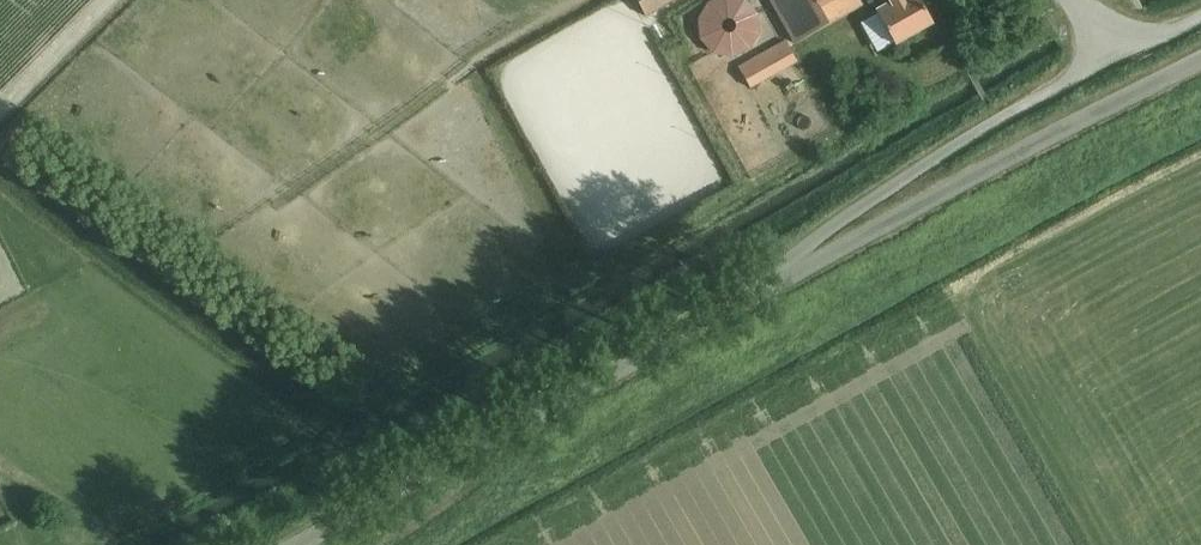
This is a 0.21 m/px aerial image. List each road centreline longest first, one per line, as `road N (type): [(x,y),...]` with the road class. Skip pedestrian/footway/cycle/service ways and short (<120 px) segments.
road 1 (unclassified): [(739,304),(1200,62)]
road 2 (unclassified): [(302,544),(739,304)]
road 3 (unclassified): [(739,304),(891,186),(1111,55)]
road 4 (track): [(0,112),(112,0)]

